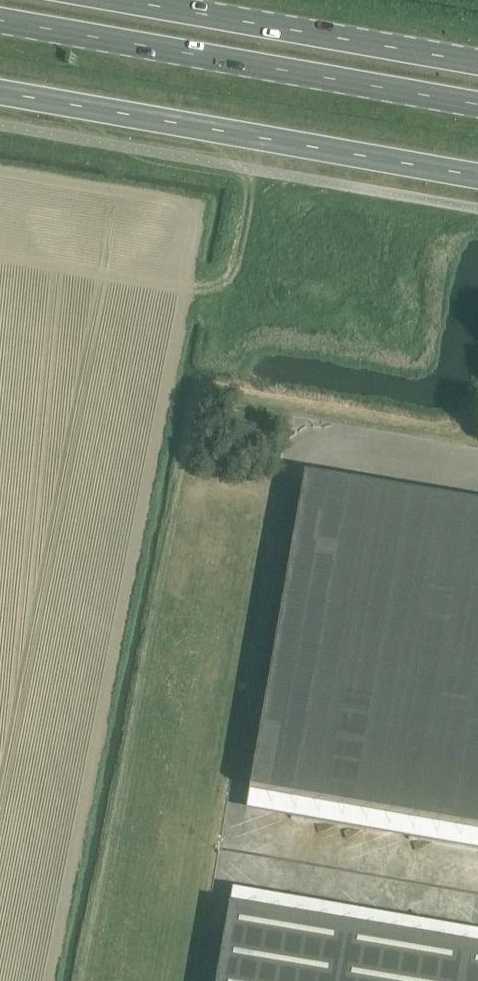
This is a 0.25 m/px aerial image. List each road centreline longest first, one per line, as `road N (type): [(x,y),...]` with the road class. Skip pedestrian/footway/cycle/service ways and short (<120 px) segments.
road 1 (primary): [(0,21),(477,104)]
road 2 (primary): [(477,62),(120,0)]

